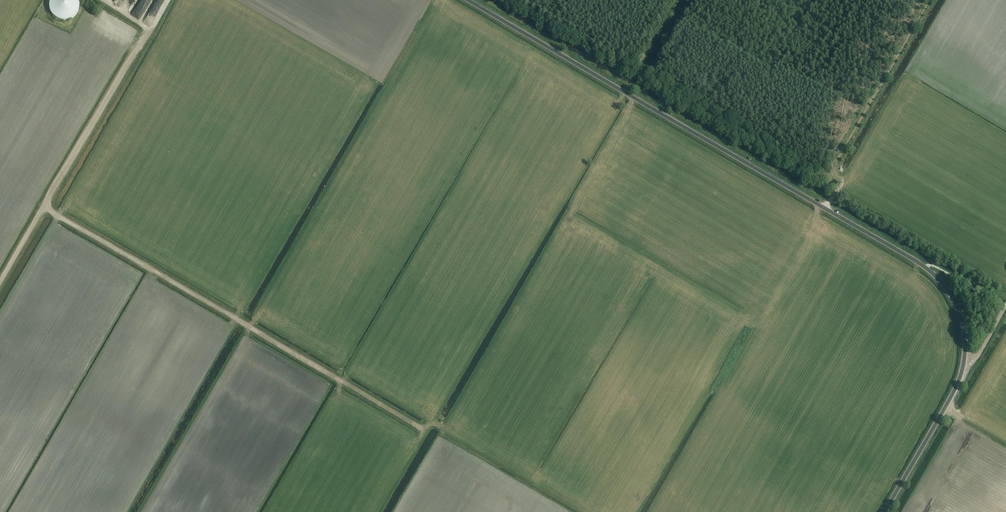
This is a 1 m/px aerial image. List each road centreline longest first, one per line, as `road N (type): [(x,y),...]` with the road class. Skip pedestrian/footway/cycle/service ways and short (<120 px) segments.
road 1 (unclassified): [(885,511),(965,357),(961,314),(940,279),(467,0)]
road 2 (track): [(45,208),(423,429)]
road 3 (track): [(167,0),(0,284)]
road 4 (track): [(827,209),(842,182),(838,158),(930,0)]

